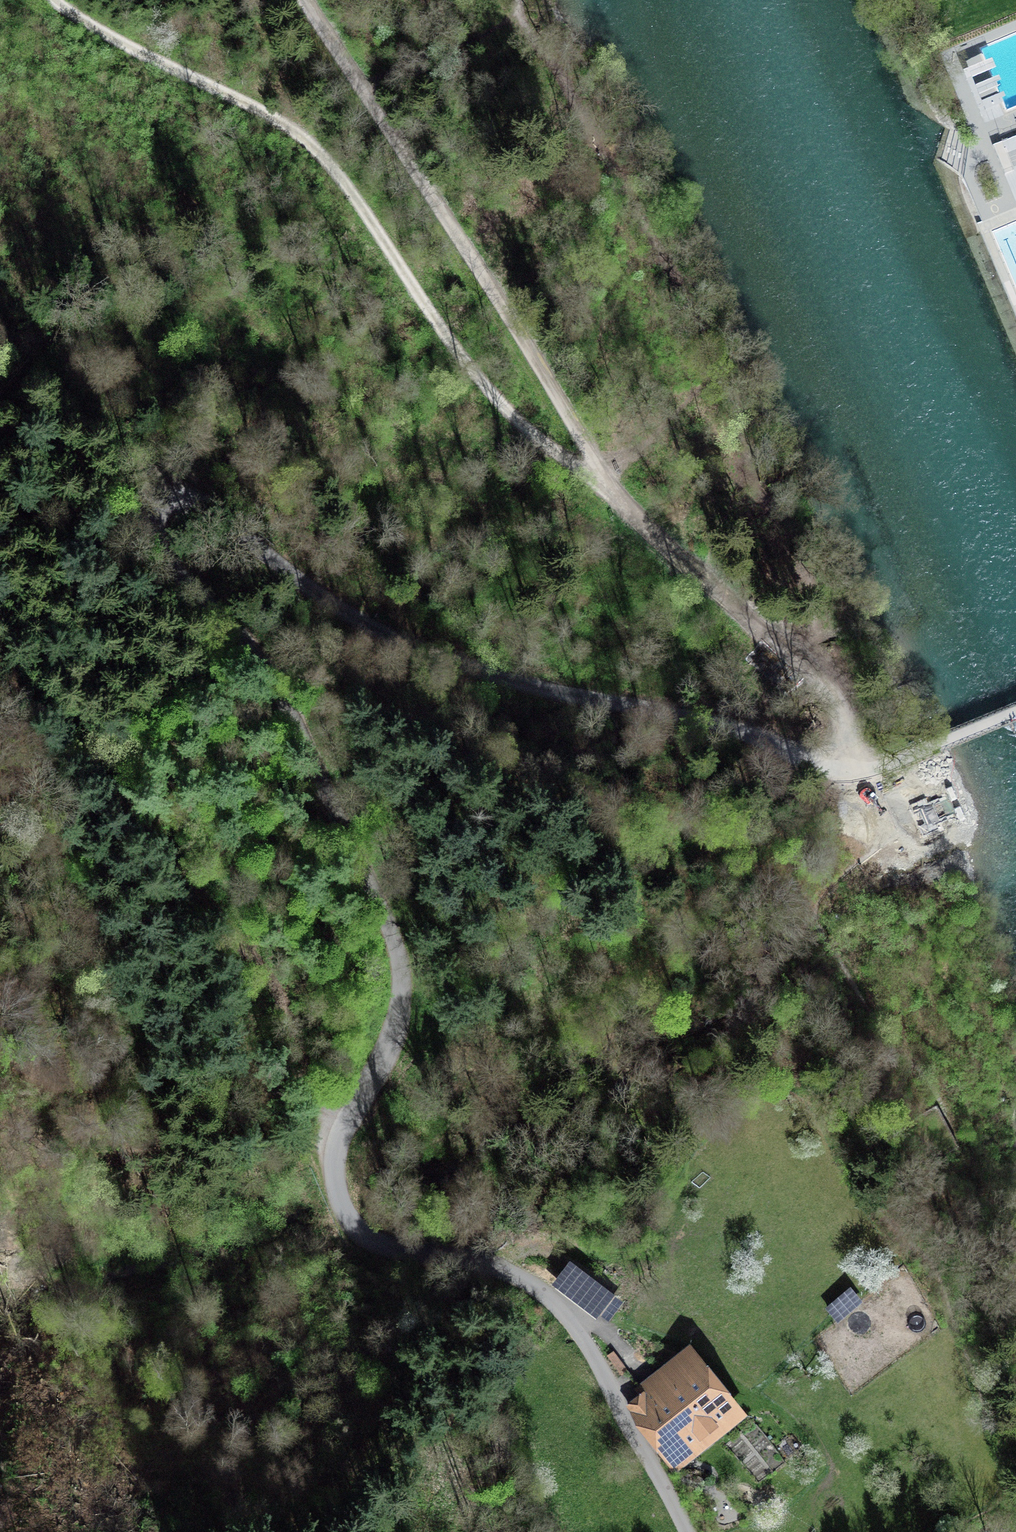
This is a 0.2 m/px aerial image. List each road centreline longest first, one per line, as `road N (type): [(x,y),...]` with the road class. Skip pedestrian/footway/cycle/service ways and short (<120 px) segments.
road 1 (unclassified): [(948,808),(909,821),(893,815),(858,775),(801,753),(656,708),(581,699),(482,672),(397,641),(188,499),(163,503),(152,526),(168,561),(259,654),(292,708),(392,927),(401,978),(396,1026),(335,1157),(349,1220),(376,1243),(491,1264),(549,1298),(583,1341),(687,1531)]
road 2 (track): [(623,501),(495,397),(351,190),(291,129),(121,43),(54,0)]
road 3 (track): [(341,1135),(311,1104),(285,999),(254,949),(156,843),(0,649)]
road 4 (track): [(306,0),(623,501)]
road 5 (track): [(623,501),(839,701)]

